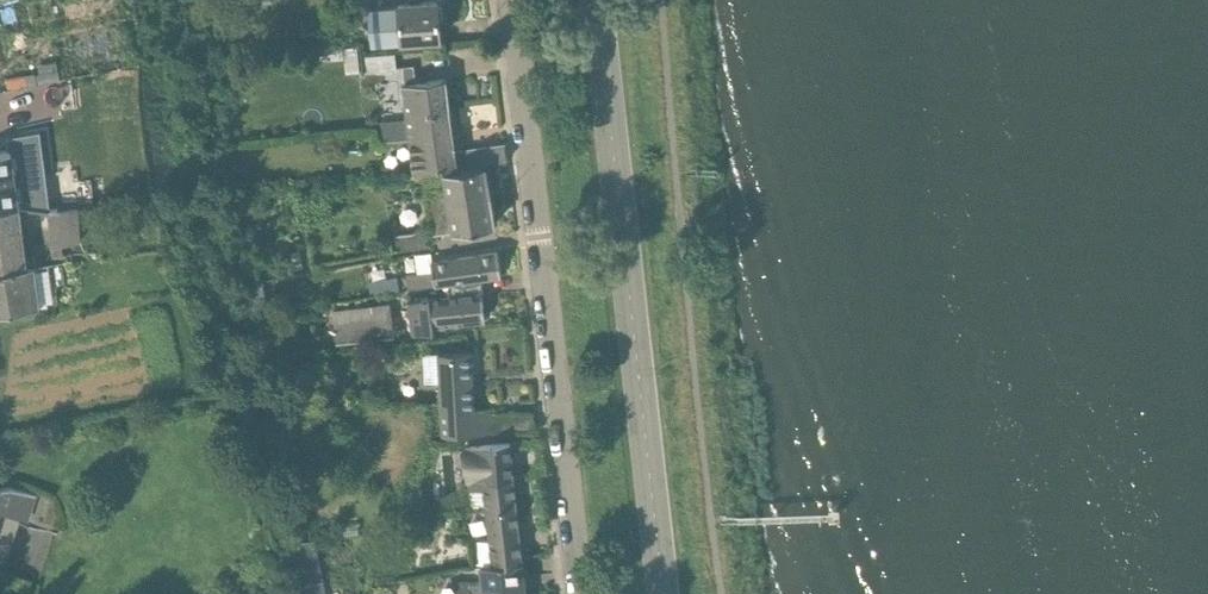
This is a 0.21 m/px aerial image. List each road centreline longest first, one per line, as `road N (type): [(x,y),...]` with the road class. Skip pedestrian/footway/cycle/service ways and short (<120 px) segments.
road 1 (unclassified): [(583,593),(512,0)]
road 2 (tertiary): [(665,593),(600,0)]

